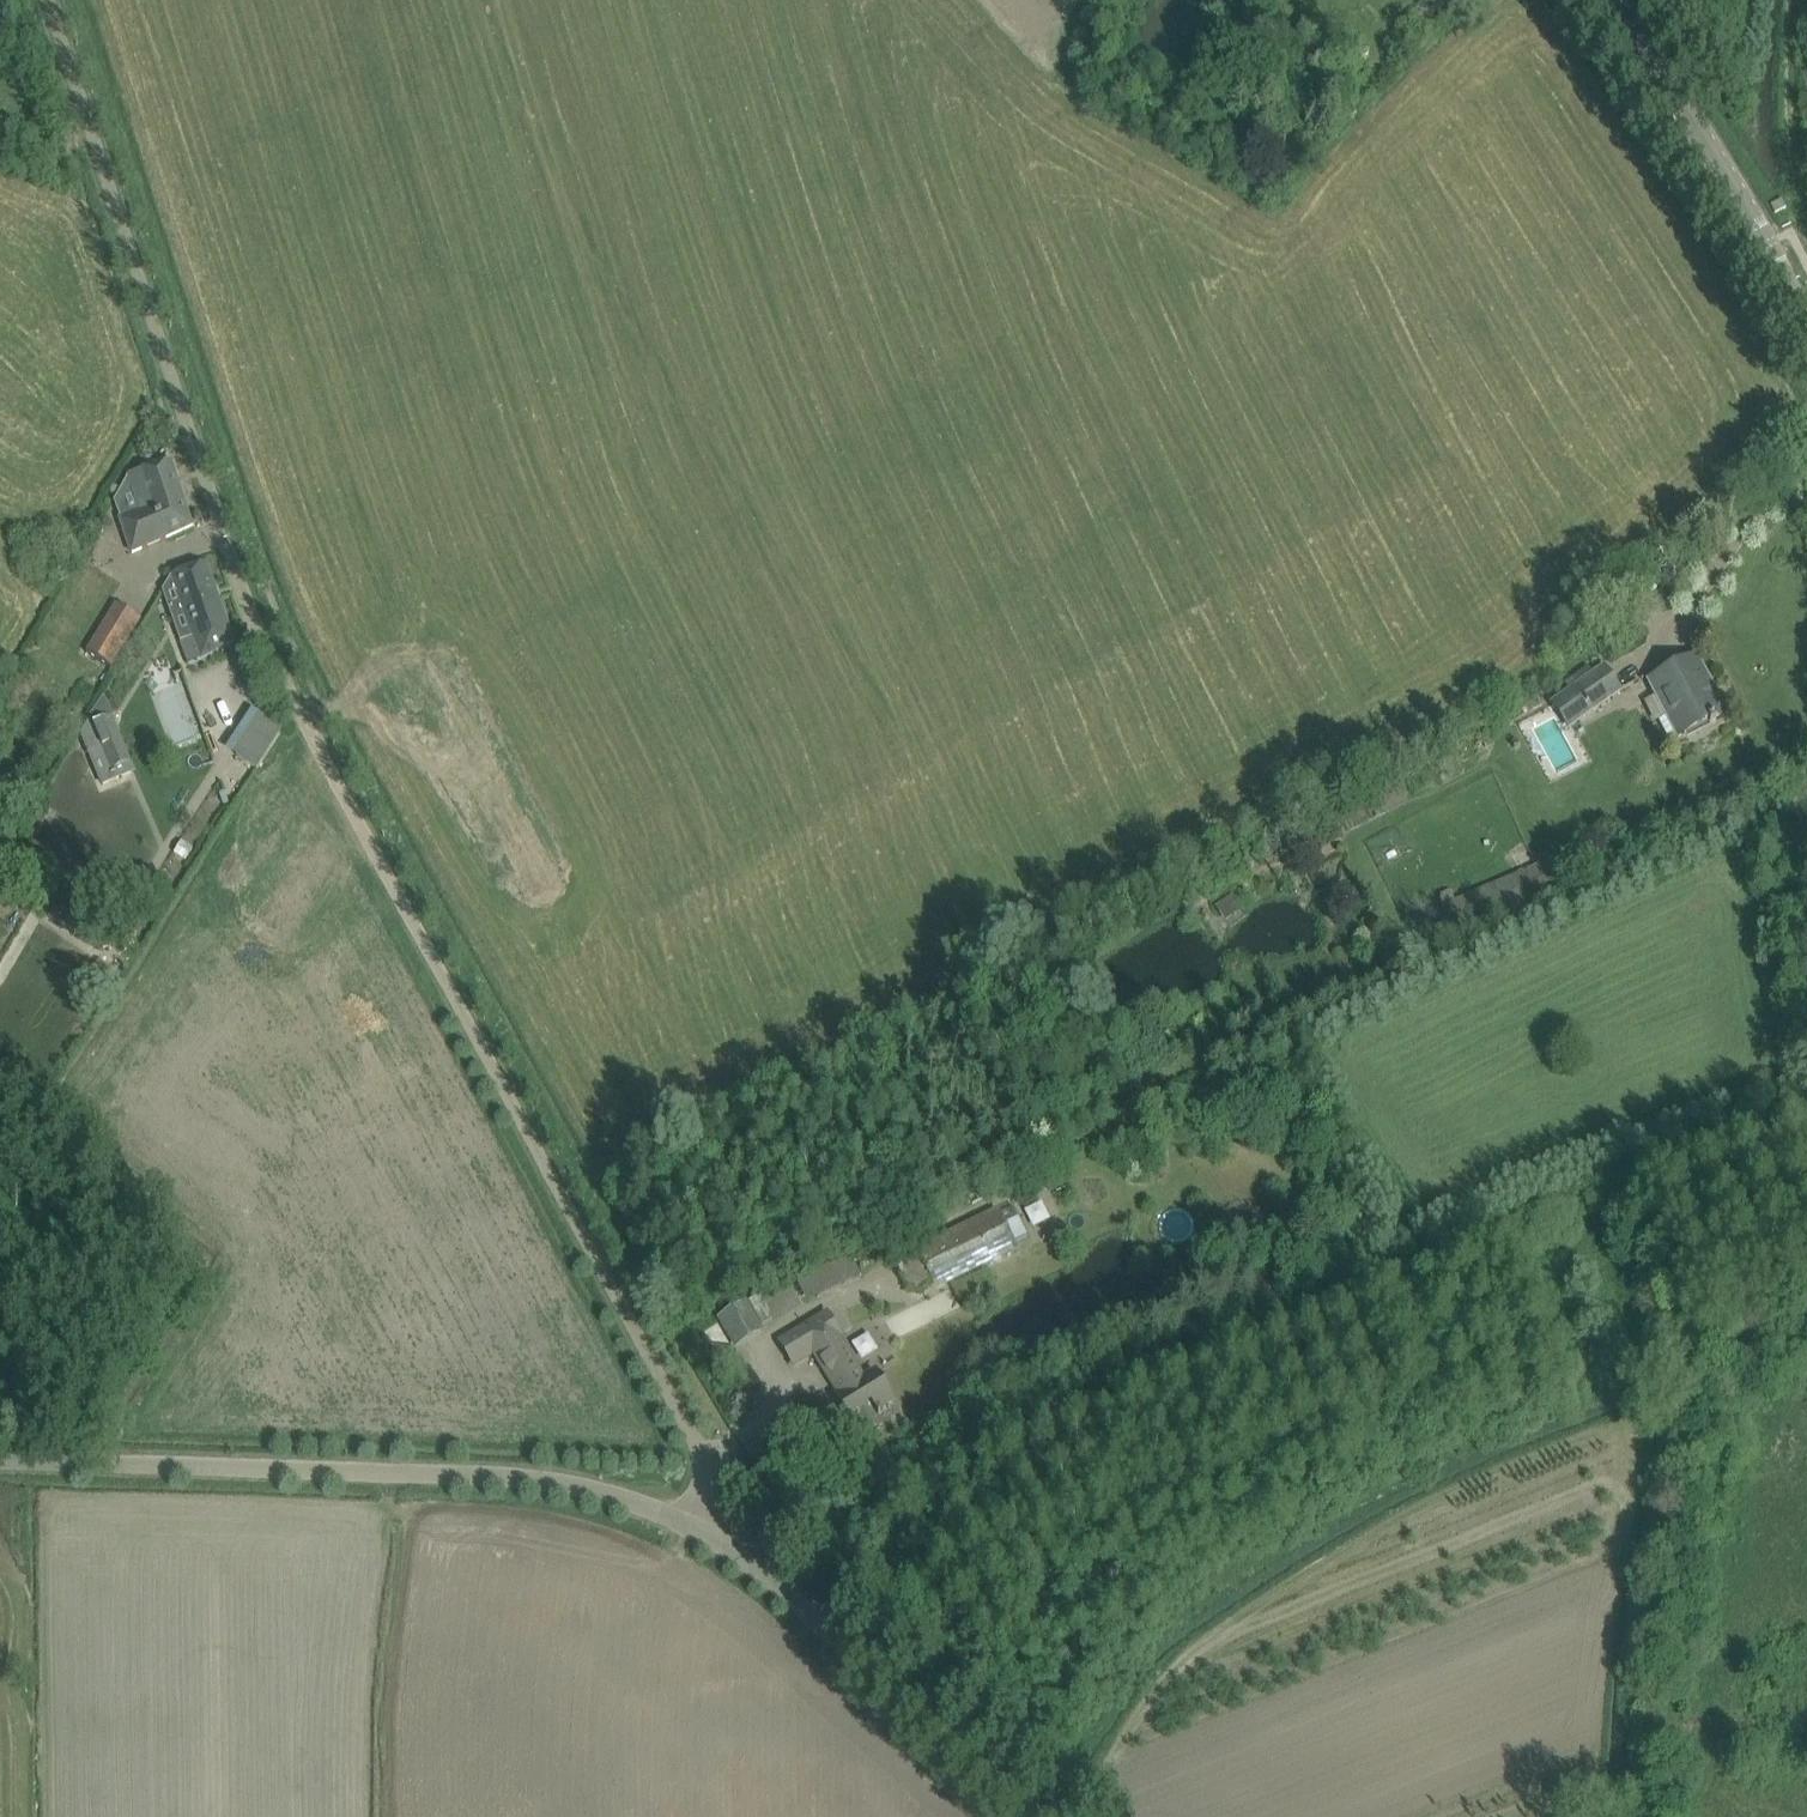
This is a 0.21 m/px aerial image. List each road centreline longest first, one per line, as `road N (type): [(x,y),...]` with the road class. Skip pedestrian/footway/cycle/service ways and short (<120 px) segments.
road 1 (unclassified): [(693,1529),(704,1489),(697,1448),(259,633),(49,0)]
road 2 (unclassified): [(693,1529),(605,1493),(527,1477),(0,1457)]
road 3 (unclassified): [(1042,1816),(751,1563),(693,1529)]
road 4 (tertiary): [(1806,335),(1766,244),(1614,0)]

